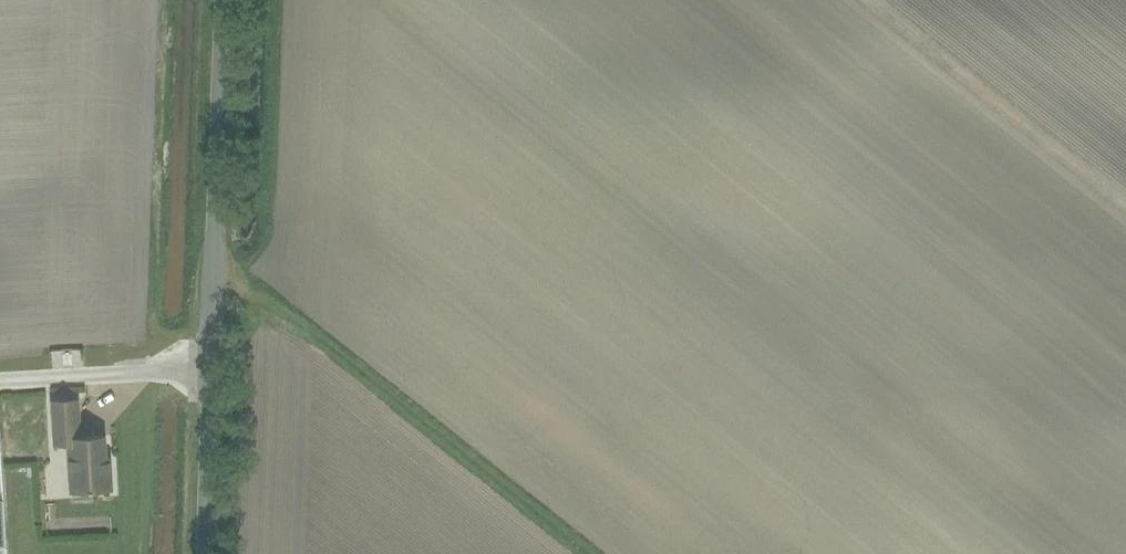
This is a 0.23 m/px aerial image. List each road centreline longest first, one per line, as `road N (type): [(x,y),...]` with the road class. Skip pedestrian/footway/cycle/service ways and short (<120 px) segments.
road 1 (residential): [(201,553),(225,0)]

